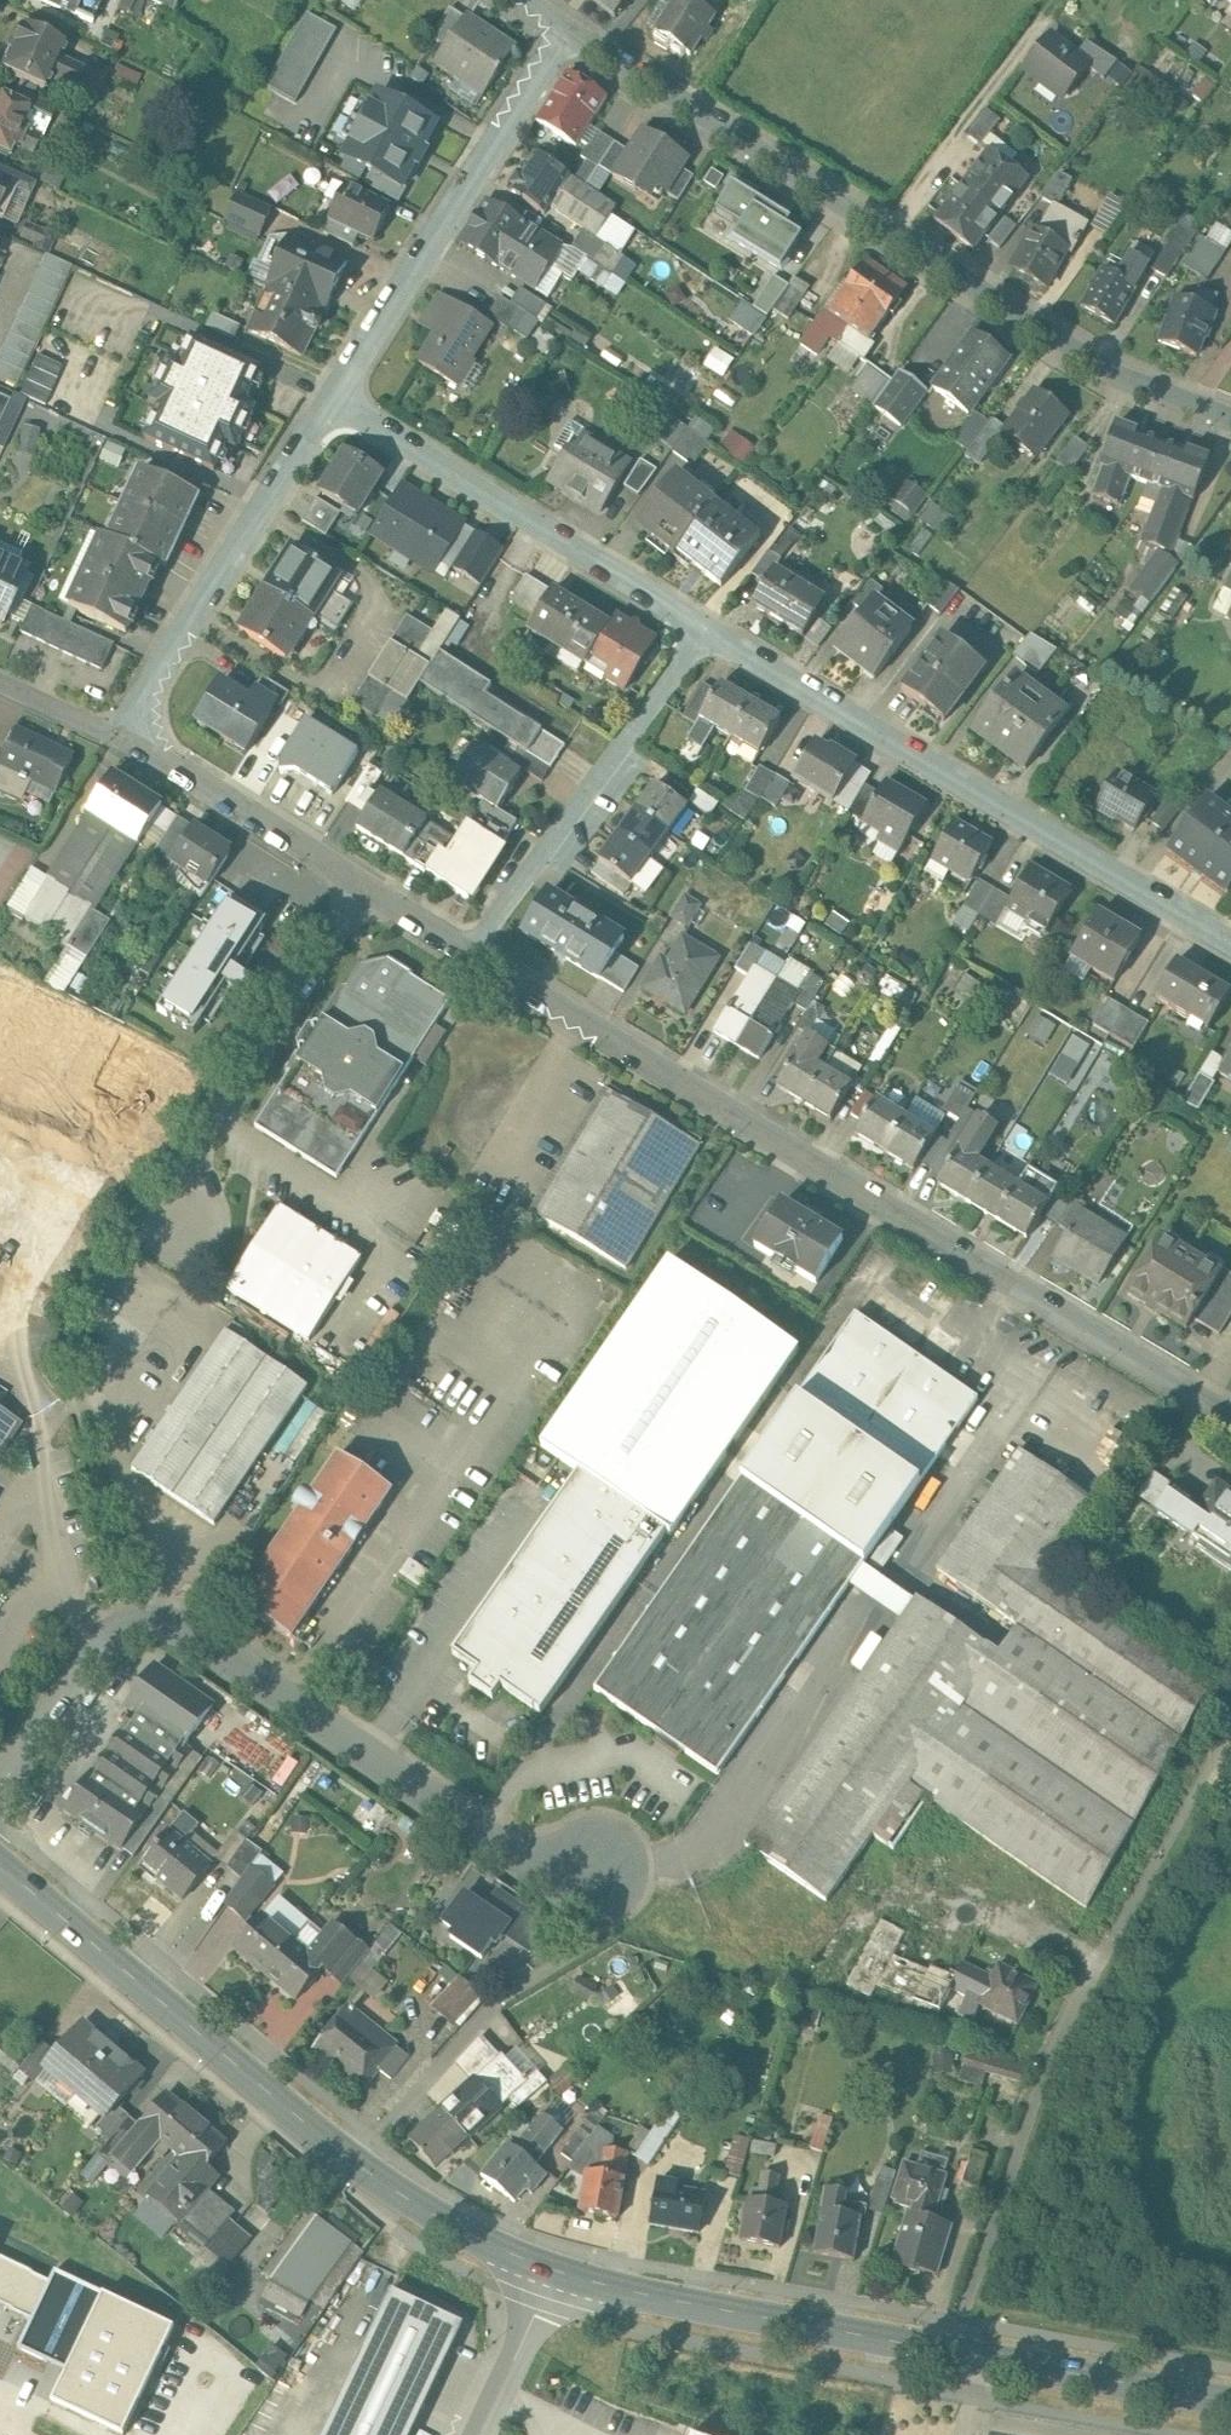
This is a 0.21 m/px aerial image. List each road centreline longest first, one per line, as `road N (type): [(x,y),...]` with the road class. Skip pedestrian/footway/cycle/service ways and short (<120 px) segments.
road 1 (residential): [(490,949),(1230,1406)]
road 2 (residential): [(1230,419),(1101,371),(568,29)]
road 3 (residential): [(598,1875),(500,1825),(327,1701),(240,1650),(150,1626),(78,1662),(0,1800)]
road 4 (tertiary): [(543,2264),(609,2286),(949,2354),(1230,2398)]
road 5 (tertiary): [(0,1853),(402,2192),(443,2221),(543,2264)]
road 6 (residential): [(728,633),(1230,933)]
road 7 (residential): [(343,387),(728,633)]
road 8 (residential): [(343,387),(568,29)]
road 9 (residential): [(381,883),(146,1219)]
road 10 (residential): [(133,725),(343,387)]
road 11 (residential): [(490,949),(728,633)]
road 12 (residential): [(133,725),(381,883)]
road 13 (unclassified): [(543,2264),(466,2434)]
road 14 (residential): [(0,668),(133,725)]
road 15 (residential): [(381,883),(490,949)]

